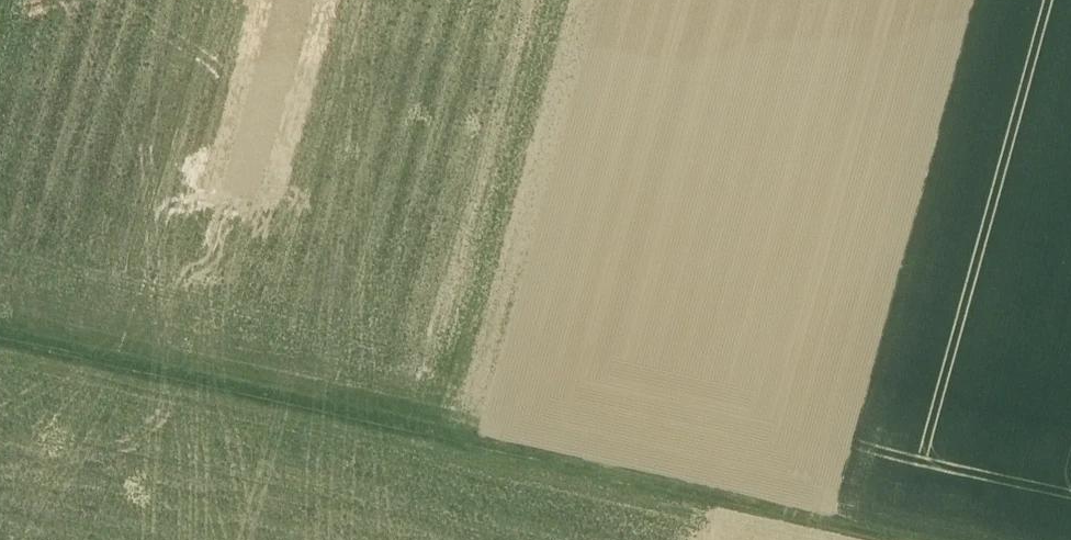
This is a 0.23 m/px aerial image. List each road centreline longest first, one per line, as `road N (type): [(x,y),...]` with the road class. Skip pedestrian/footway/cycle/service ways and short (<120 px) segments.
road 1 (track): [(0,338),(897,539)]

